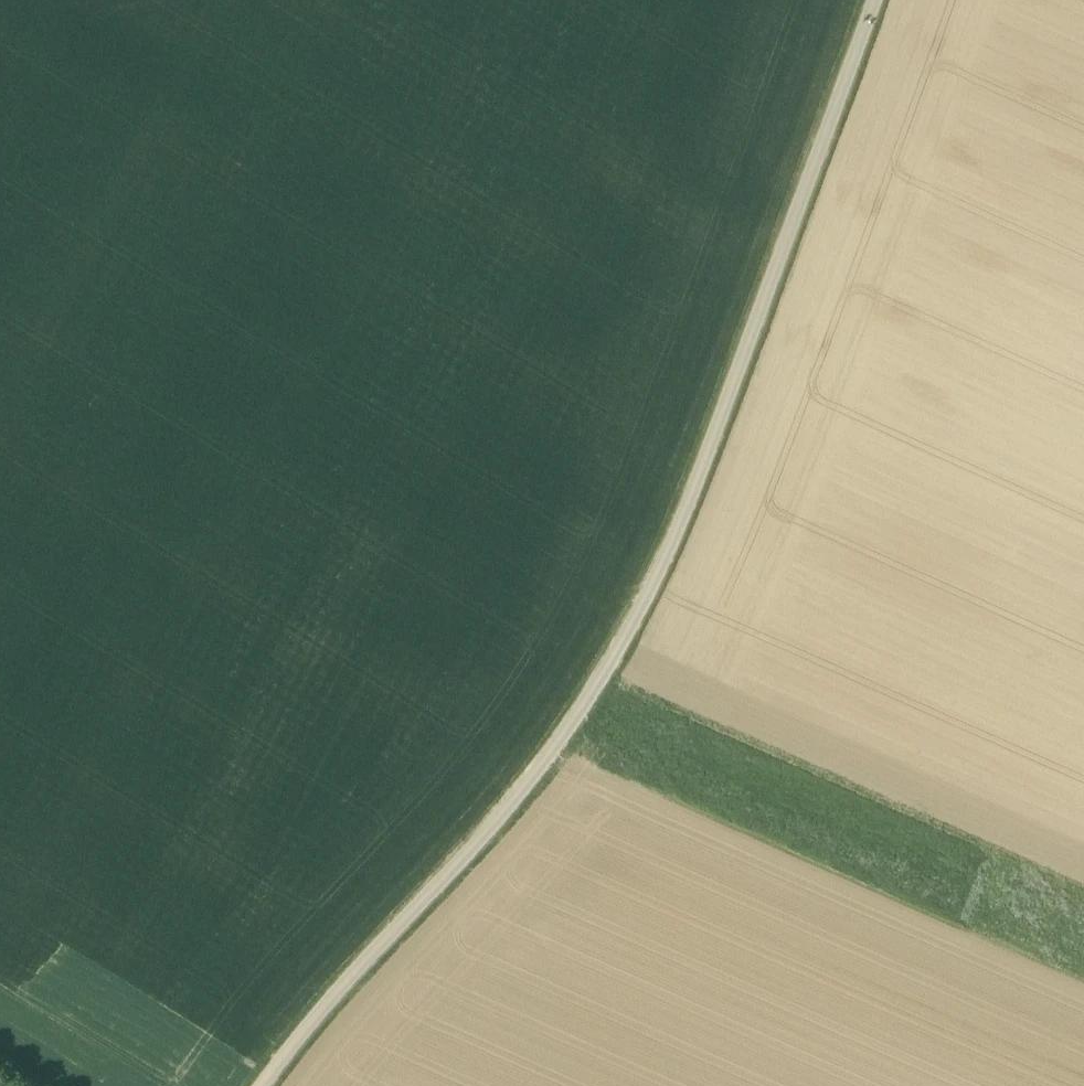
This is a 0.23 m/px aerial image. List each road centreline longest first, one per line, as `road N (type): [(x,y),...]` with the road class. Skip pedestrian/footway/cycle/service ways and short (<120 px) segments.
road 1 (unclassified): [(269,1085),(320,1013),(546,765),(629,636),(878,0)]
road 2 (track): [(744,351),(787,391),(1083,541)]

